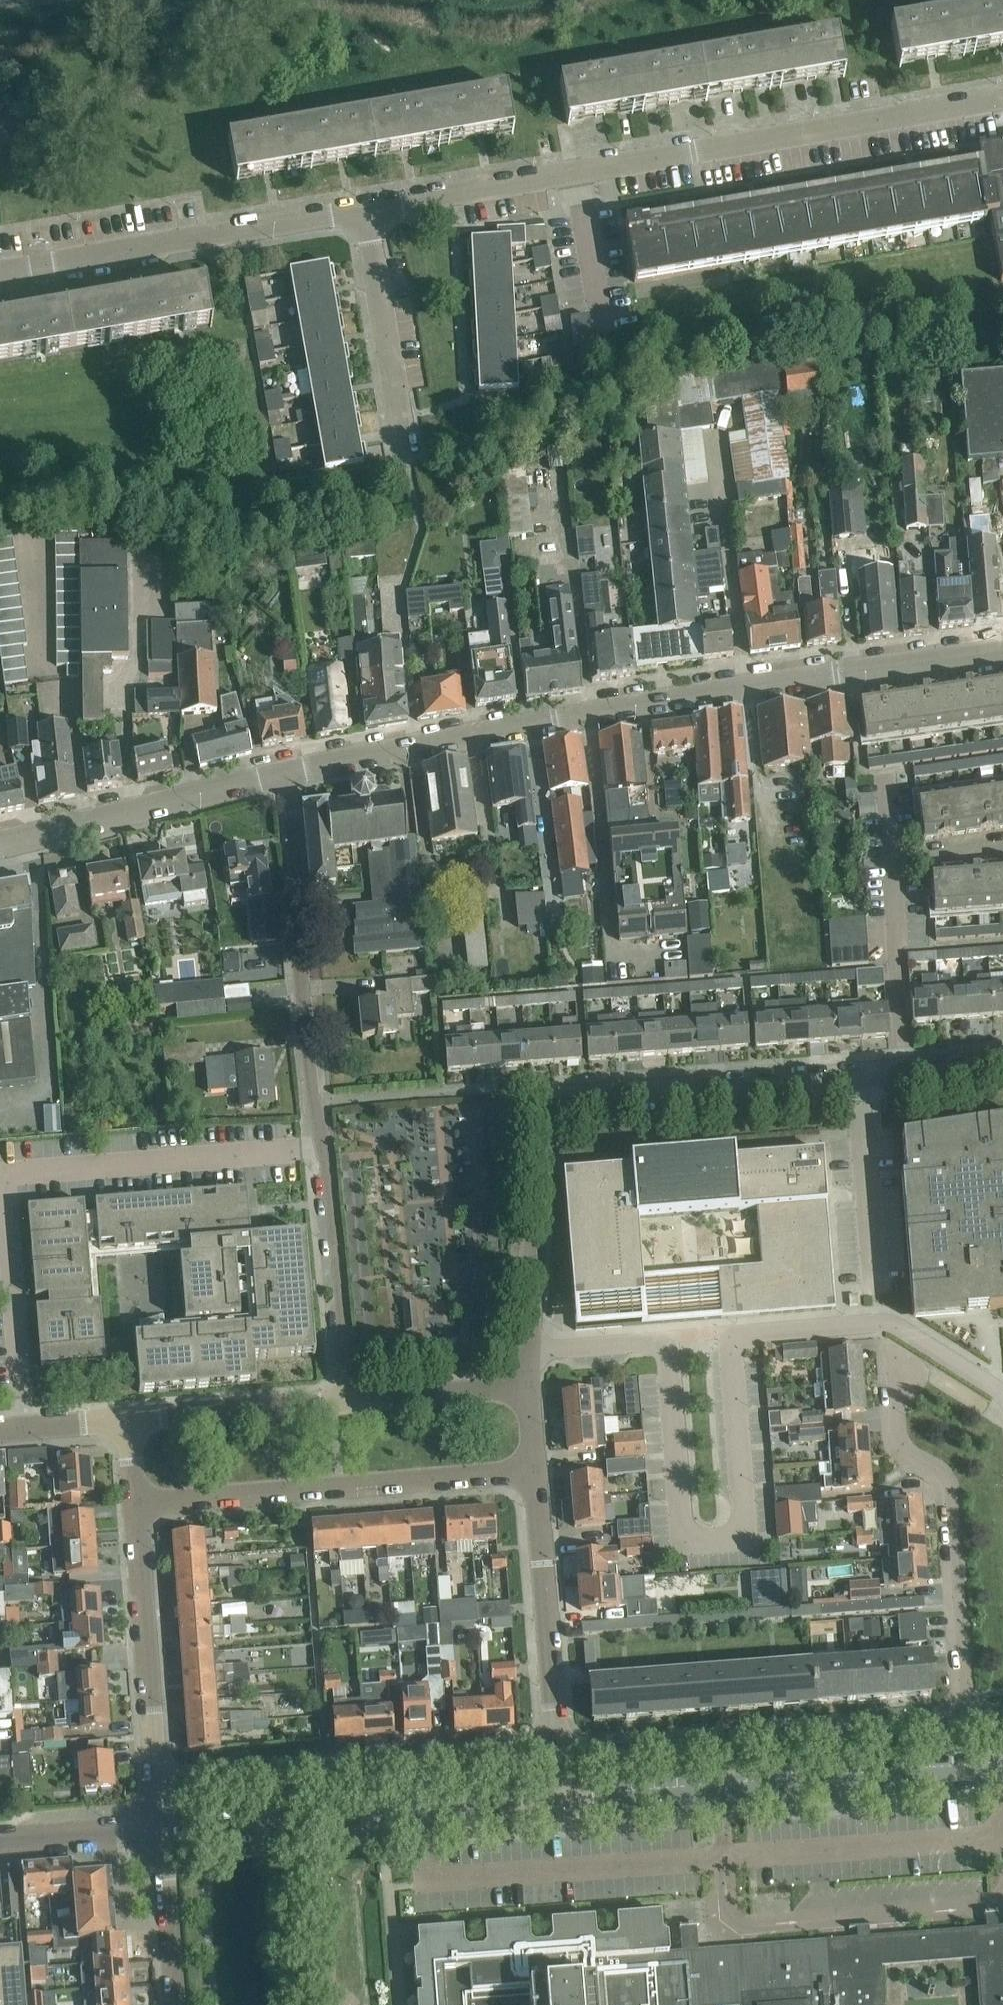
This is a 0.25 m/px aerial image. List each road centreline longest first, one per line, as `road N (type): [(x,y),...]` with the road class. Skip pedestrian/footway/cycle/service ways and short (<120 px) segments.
road 1 (residential): [(288,773),(1002,648)]
road 2 (residential): [(364,208),(1002,96)]
road 3 (residential): [(528,1352),(541,1144),(558,1105),(581,1097),(905,1071)]
road 4 (residential): [(26,1428),(5,1173),(323,1148)]
road 5 (residential): [(1002,1771),(561,1804)]
road 6 (residential): [(969,1719),(558,1754)]
road 7 (residential): [(558,1754),(157,1786)]
road 8 (residential): [(134,1504),(534,1471)]
road 9 (residential): [(561,1804),(162,1833)]
road 10 (residential): [(288,773),(294,912),(323,1148)]
road 11 (residential): [(0,271),(364,208)]
road 12 (residential): [(969,1719),(954,1498),(940,1468),(910,1451),(901,1436),(903,1375)]
road 13 (residential): [(1002,1396),(877,1323),(736,1338),(717,1333)]
road 14 (residential): [(0,844),(288,773)]
road 15 (residential): [(558,1754),(534,1471)]
road 16 (residential): [(157,1786),(134,1504)]
road 17 (residential): [(351,1402),(323,1148)]
road 18 (residential): [(407,453),(364,208)]
road 19 (residential): [(128,1420),(351,1402)]
road 20 (residential): [(905,1071),(891,859)]
road 21 (residential): [(351,1402),(527,1385)]
road 22 (residential): [(176,2004),(162,1833)]
road 23 (residential): [(0,1844),(162,1833)]
road 24 (residential): [(679,1336),(528,1352)]

